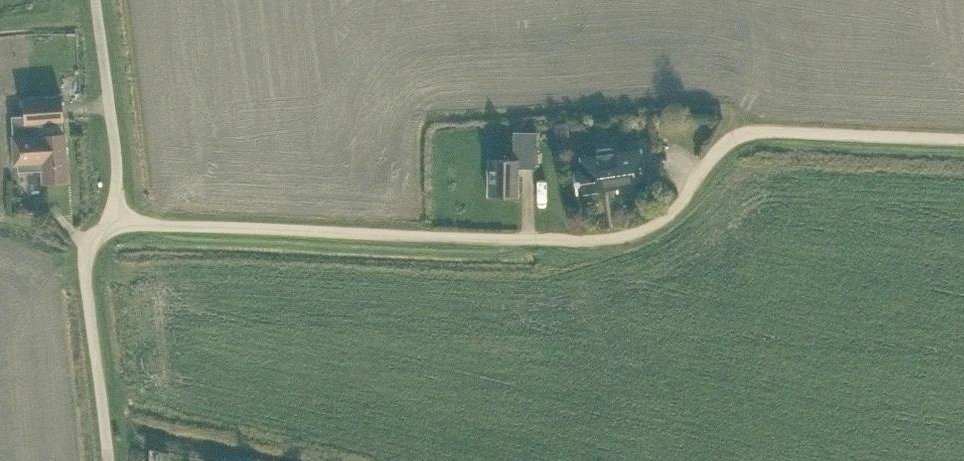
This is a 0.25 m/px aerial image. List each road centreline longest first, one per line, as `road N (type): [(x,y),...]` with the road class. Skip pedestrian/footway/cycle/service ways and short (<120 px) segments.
road 1 (unclassified): [(113,227),(612,240),(664,217),(699,176)]
road 2 (track): [(963,140),(751,133),(728,143),(699,176)]
road 3 (unclassified): [(107,460),(85,273),(91,240),(113,227)]
road 4 (residential): [(113,227),(116,157),(95,0)]

